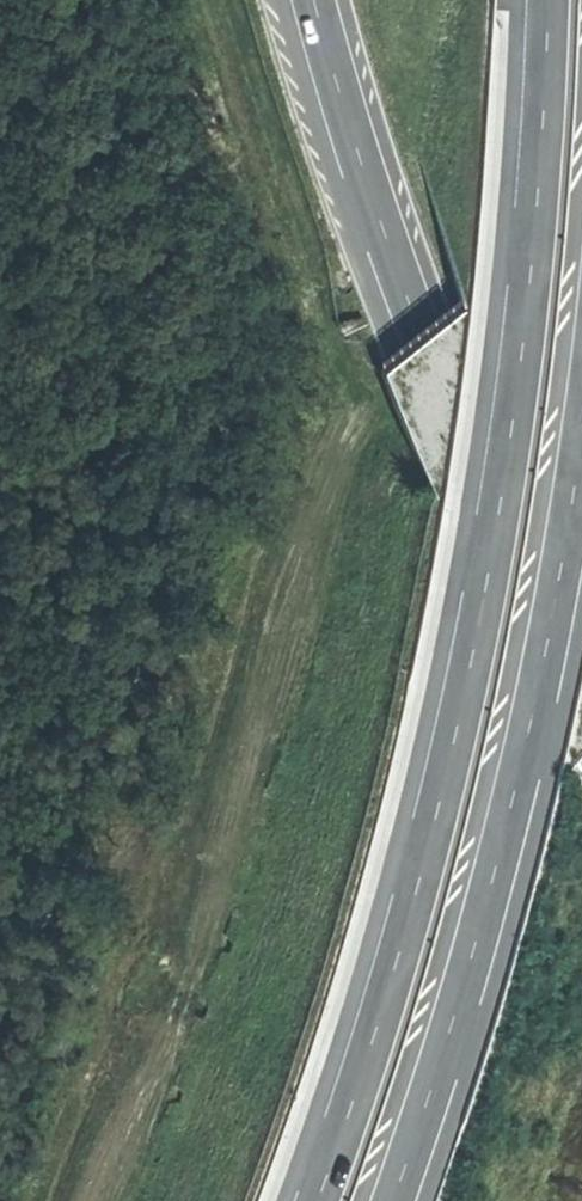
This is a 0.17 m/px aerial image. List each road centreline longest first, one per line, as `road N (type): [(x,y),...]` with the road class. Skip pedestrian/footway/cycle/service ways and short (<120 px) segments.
road 1 (motorway): [(542,0),(521,297),(475,594),(422,828),(354,1065),(303,1200)]
road 2 (motorway): [(379,1200),(491,847),(556,541),(581,367)]
road 3 (motorway): [(313,0),(411,310),(505,544),(581,692)]

